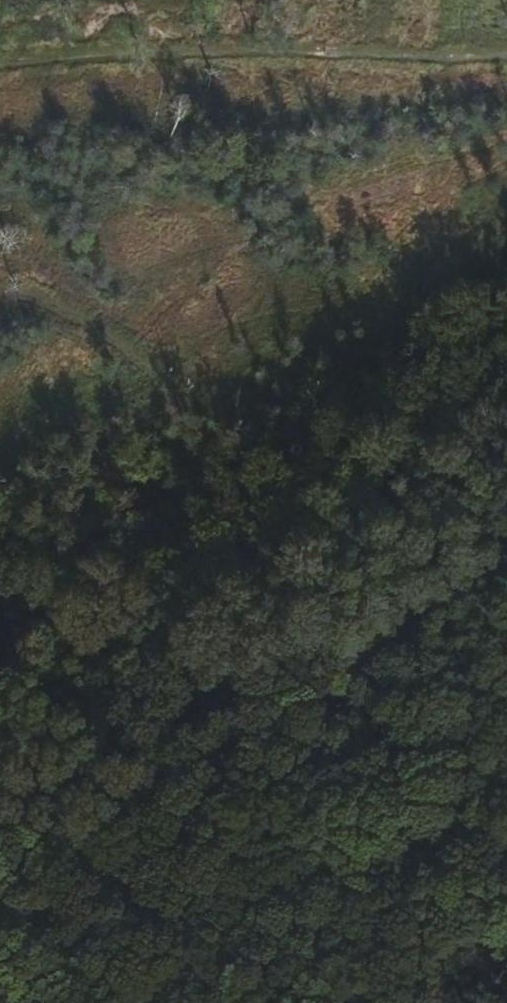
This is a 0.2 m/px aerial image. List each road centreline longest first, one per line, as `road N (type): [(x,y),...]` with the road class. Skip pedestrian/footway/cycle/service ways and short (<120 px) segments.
road 1 (track): [(0,680),(506,378)]
road 2 (track): [(0,854),(506,555)]
road 3 (track): [(0,65),(210,52),(474,67),(506,61)]

